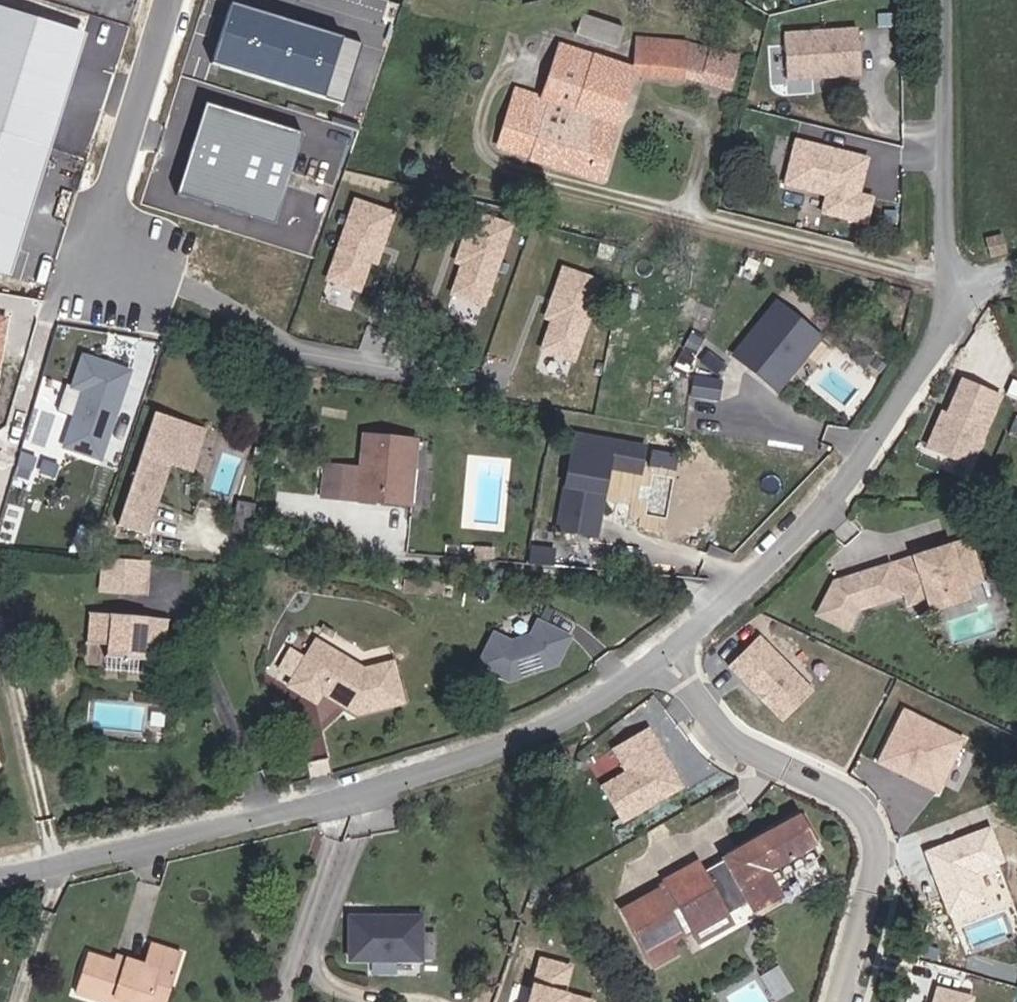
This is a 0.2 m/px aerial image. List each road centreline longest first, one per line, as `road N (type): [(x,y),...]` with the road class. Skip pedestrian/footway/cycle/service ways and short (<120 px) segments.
road 1 (unclassified): [(0,879),(372,792),(563,727),(662,656)]
road 2 (unclassified): [(662,656),(818,514),(971,298)]
road 3 (residential): [(662,656),(703,720),(743,753),(837,789),(867,820),(878,855),(841,1001)]
road 4 (residential): [(169,0),(95,241),(219,291)]
road 5 (unclassified): [(971,298),(953,0)]

